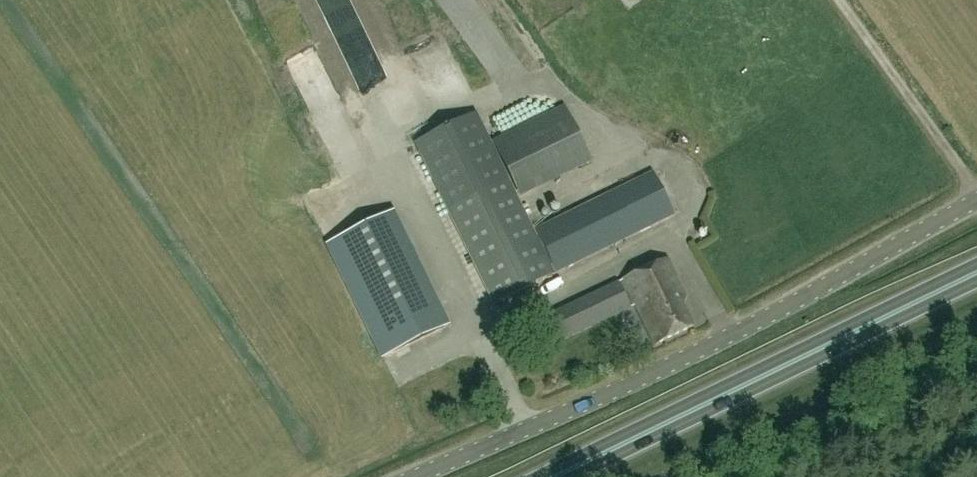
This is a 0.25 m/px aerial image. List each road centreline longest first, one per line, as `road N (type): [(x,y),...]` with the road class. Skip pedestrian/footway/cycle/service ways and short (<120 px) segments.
road 1 (unclassified): [(424,476),(620,393),(976,211)]
road 2 (trunk): [(561,476),(976,275)]

